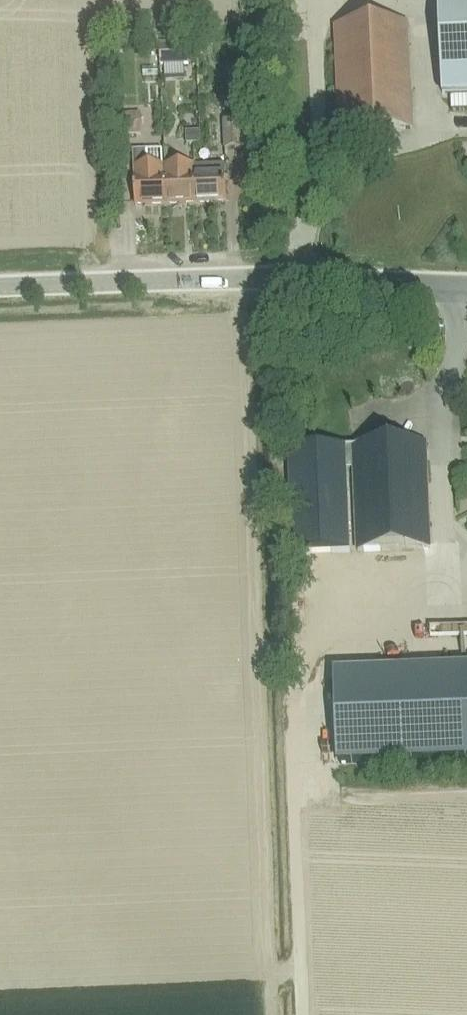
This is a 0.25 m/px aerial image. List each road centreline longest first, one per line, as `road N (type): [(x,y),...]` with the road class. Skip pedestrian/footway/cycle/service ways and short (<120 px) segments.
road 1 (unclassified): [(0,287),(270,280),(466,287)]

